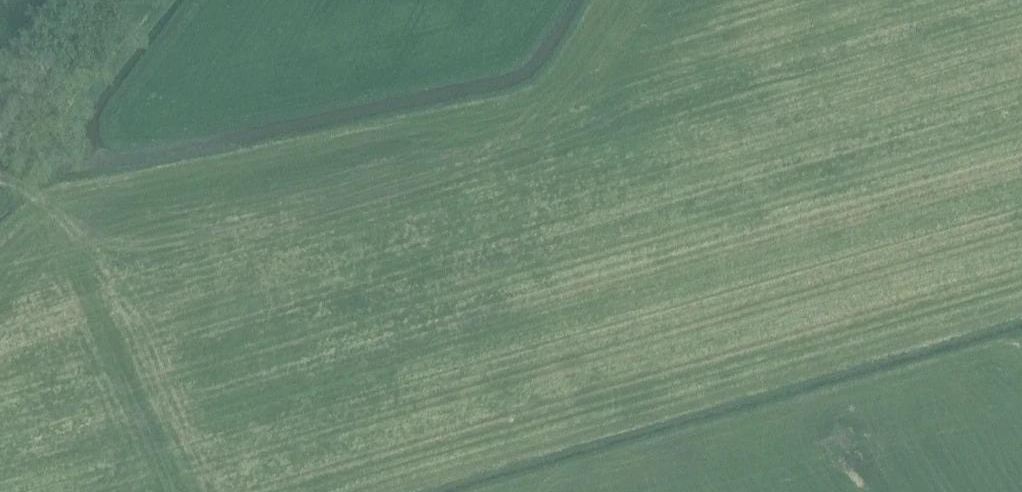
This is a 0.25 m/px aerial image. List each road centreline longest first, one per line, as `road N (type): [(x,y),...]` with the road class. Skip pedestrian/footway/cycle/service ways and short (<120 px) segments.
road 1 (unclassified): [(0,128),(91,0)]

